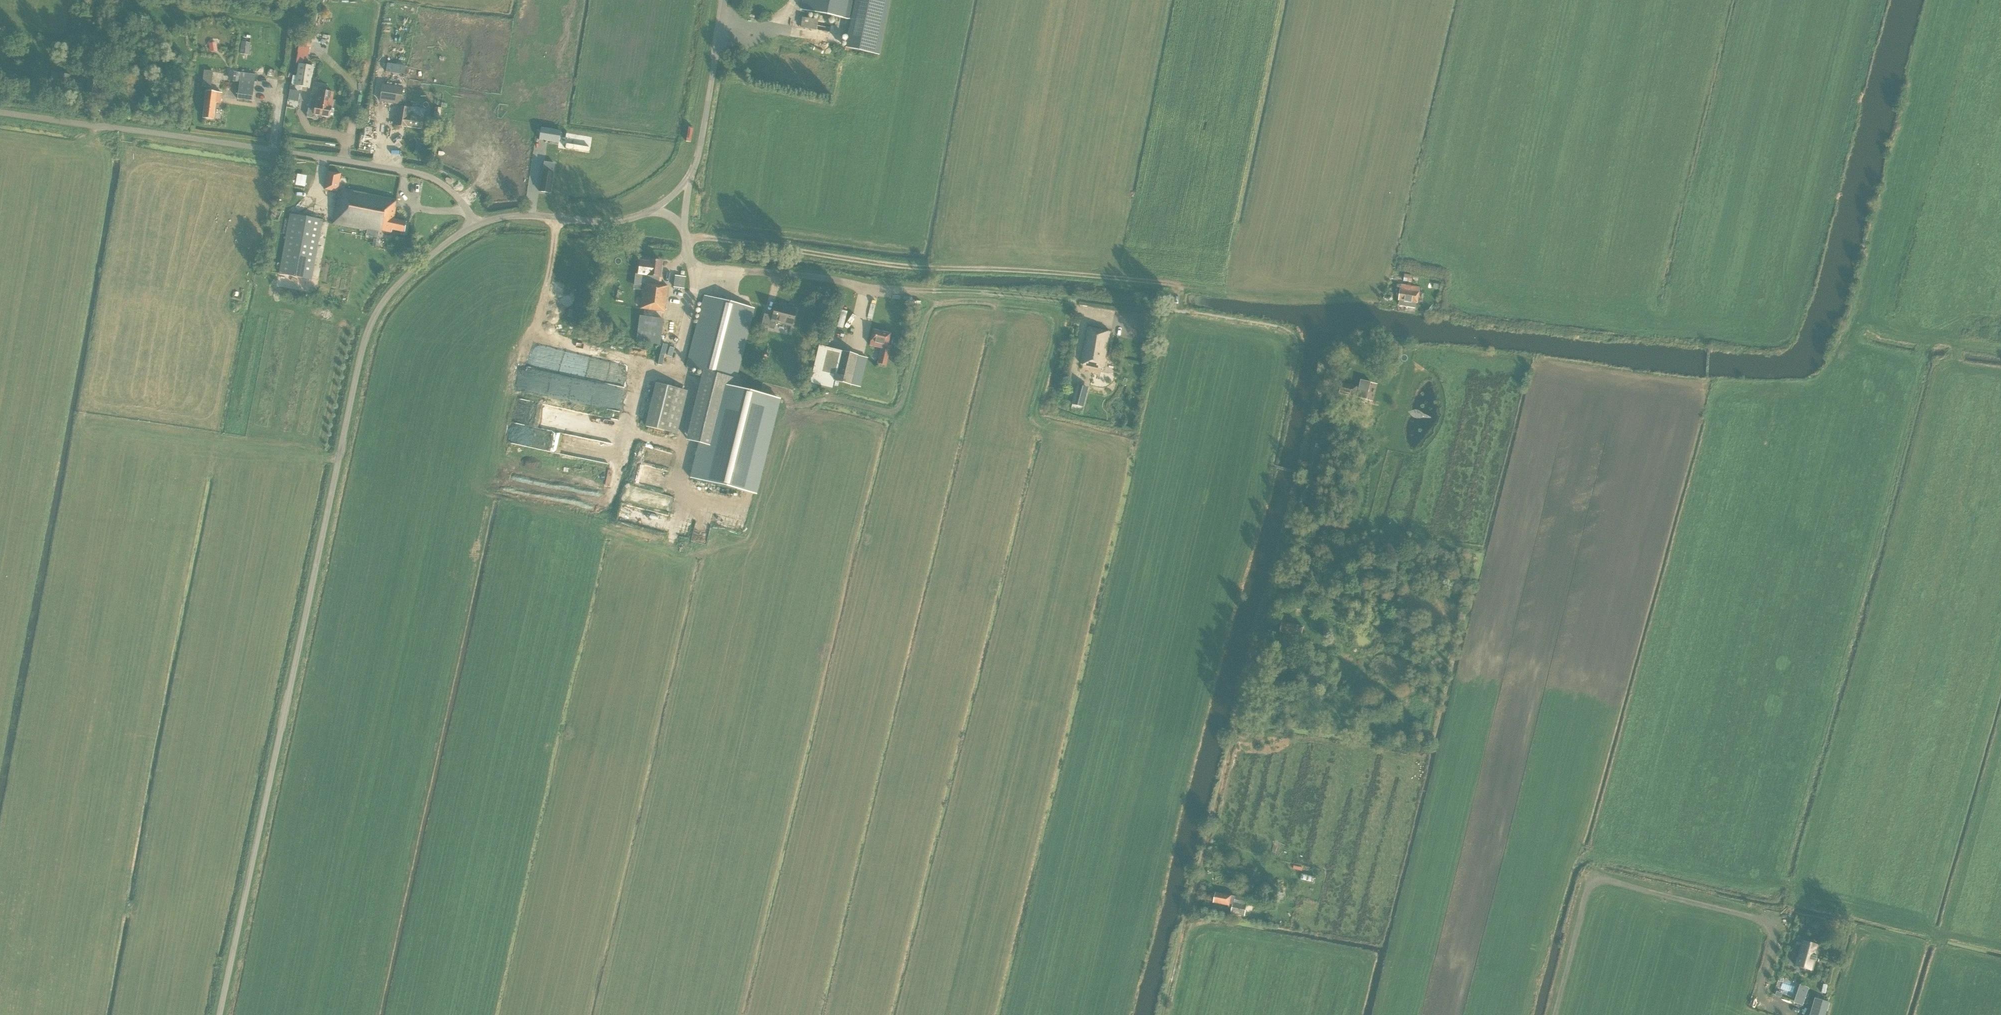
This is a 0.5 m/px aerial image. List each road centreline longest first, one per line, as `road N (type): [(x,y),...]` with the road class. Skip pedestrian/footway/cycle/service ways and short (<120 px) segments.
road 1 (unclassified): [(218,1014),(361,351),(401,282),(475,226)]
road 2 (track): [(1308,475),(1162,1014)]
road 3 (track): [(686,238),(1173,284),(1178,308)]
road 4 (unclassified): [(475,226),(459,197),(422,175),(0,114)]
road 5 (unclassified): [(686,238),(695,266),(1074,303)]
road 6 (track): [(1177,287),(1290,300),(1382,298)]
road 7 (unclassified): [(687,183),(726,0)]
road 8 (unclassified): [(475,226),(512,218),(609,223),(652,210)]

